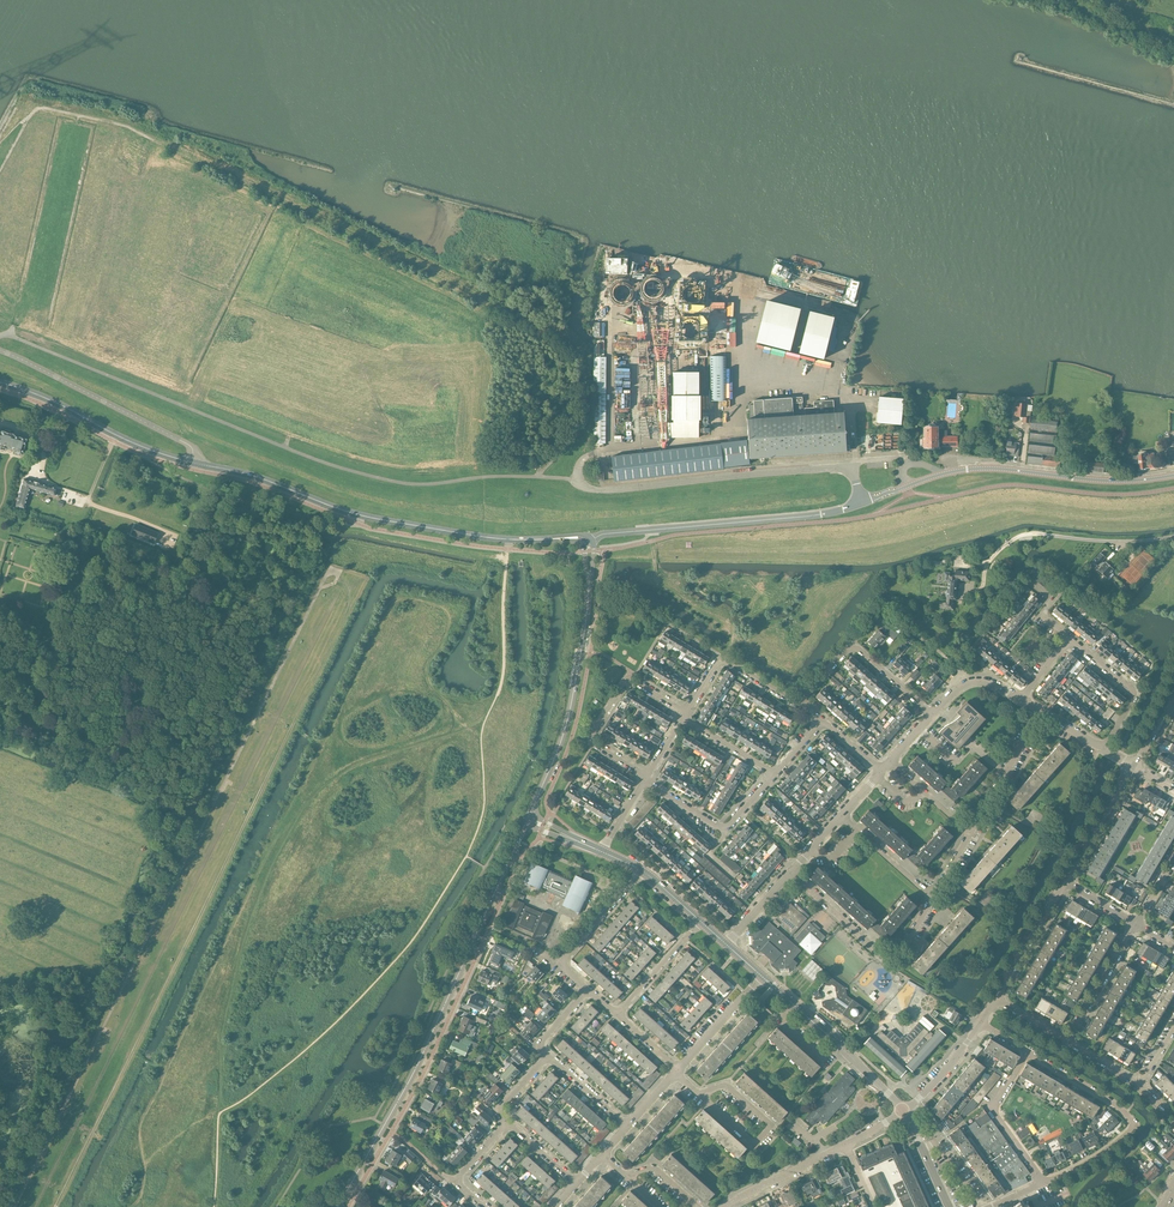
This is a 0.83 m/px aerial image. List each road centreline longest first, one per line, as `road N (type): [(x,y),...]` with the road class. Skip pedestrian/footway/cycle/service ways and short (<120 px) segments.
road 1 (track): [(538,476),(584,417),(584,360),(561,337),(127,128),(33,113)]
road 2 (track): [(56,1206),(348,609),(337,577)]
road 3 (tertiary): [(337,1206),(418,1063),(527,820)]
road 4 (tertiary): [(587,540),(508,539),(363,516),(192,462)]
road 5 (unclassified): [(861,503),(850,466),(597,490),(538,476)]
road 6 (tertiary): [(527,820),(573,694),(589,590),(587,540)]
road 7 (tertiary): [(587,540),(861,503)]
road 8 (tertiary): [(905,487),(976,468),(1106,481),(1173,475)]
road 9 (residential): [(1043,1182),(1136,1124),(1027,1053)]
road 10 (unclassified): [(192,462),(182,441),(0,350)]
road 11 (tertiary): [(192,462),(0,382)]
road 12 (residential): [(933,897),(888,956),(790,872)]
road 13 (residential): [(645,778),(595,745),(594,734),(630,682),(684,715)]
road 14 (track): [(158,581),(171,594),(173,623),(145,677),(149,710),(124,751)]
road 15 (residential): [(799,706),(854,649),(932,715)]
road 16 (residential): [(645,778),(723,829),(775,774)]
road 17 (residential): [(684,715),(718,659),(799,706)]
road 18 (residential): [(1043,1182),(990,1111),(1027,1053)]
road 19 (residential): [(1104,748),(1133,689),(1070,638)]
road 20 (residential): [(1042,711),(970,832)]
road 21 (residential): [(995,999),(1065,881)]
road 22 (residential): [(1065,881),(1133,765)]
road 23 (residential): [(1068,1039),(1136,924)]
road 24 (residential): [(728,1206),(845,1145)]
road 25 (residential): [(677,1071),(762,976)]
road 26 (residential): [(617,1015),(701,922)]
road 27 (residential): [(560,964),(642,870)]
road 28 (residential): [(933,897),(840,816)]

